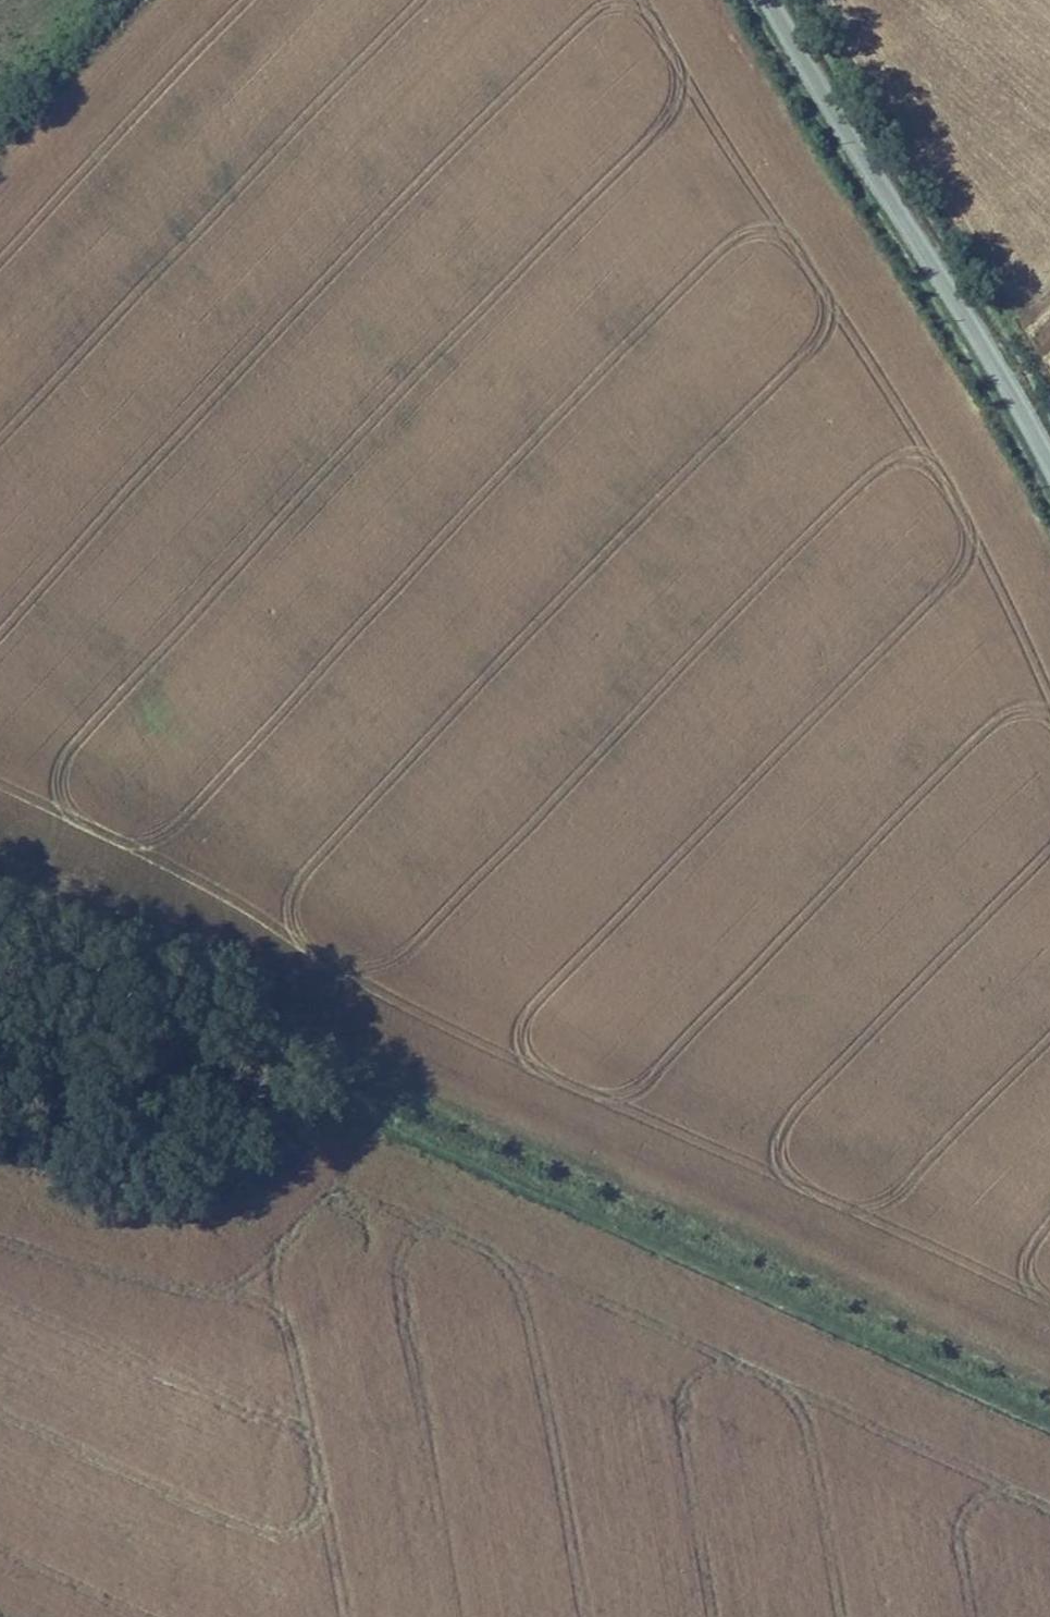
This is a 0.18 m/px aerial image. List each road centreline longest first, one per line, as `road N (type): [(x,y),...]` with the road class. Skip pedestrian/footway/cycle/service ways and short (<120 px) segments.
road 1 (tertiary): [(770,0),(1049,461)]

